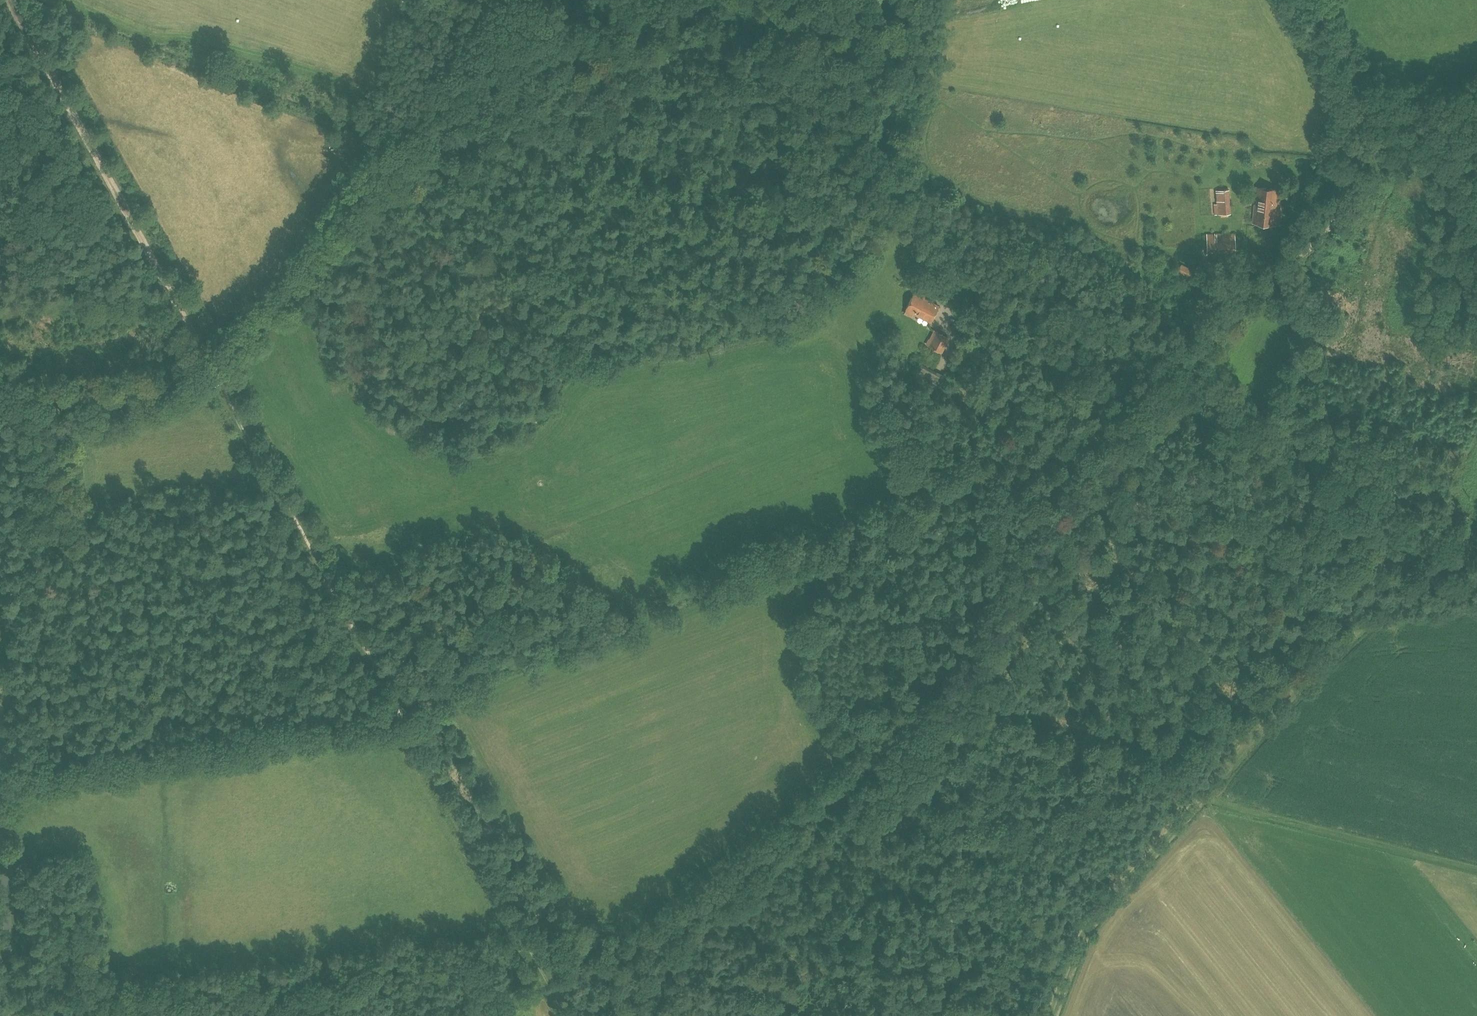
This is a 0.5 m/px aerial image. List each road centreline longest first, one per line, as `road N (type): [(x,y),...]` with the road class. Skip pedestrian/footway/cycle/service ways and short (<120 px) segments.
road 1 (track): [(687,0),(1124,421),(1111,418),(398,710),(0,774)]
road 2 (track): [(28,1015),(664,929),(959,685),(1088,467),(1124,421)]
road 3 (track): [(1057,1015),(1096,921),(1361,629),(1124,421)]
road 4 (track): [(569,1015),(211,367)]
road 5 (track): [(649,0),(541,43),(414,133),(285,295),(211,367)]
road 6 (track): [(1124,421),(1186,367),(1256,283),(1330,233),(1344,210),(1357,171),(1355,123),(1318,0)]
road 7 (track): [(211,367),(13,0)]
road 8 (track): [(1476,870),(1206,799)]
road 9 (unclassified): [(17,1015),(0,771)]
road 10 (track): [(1476,160),(1357,171)]

